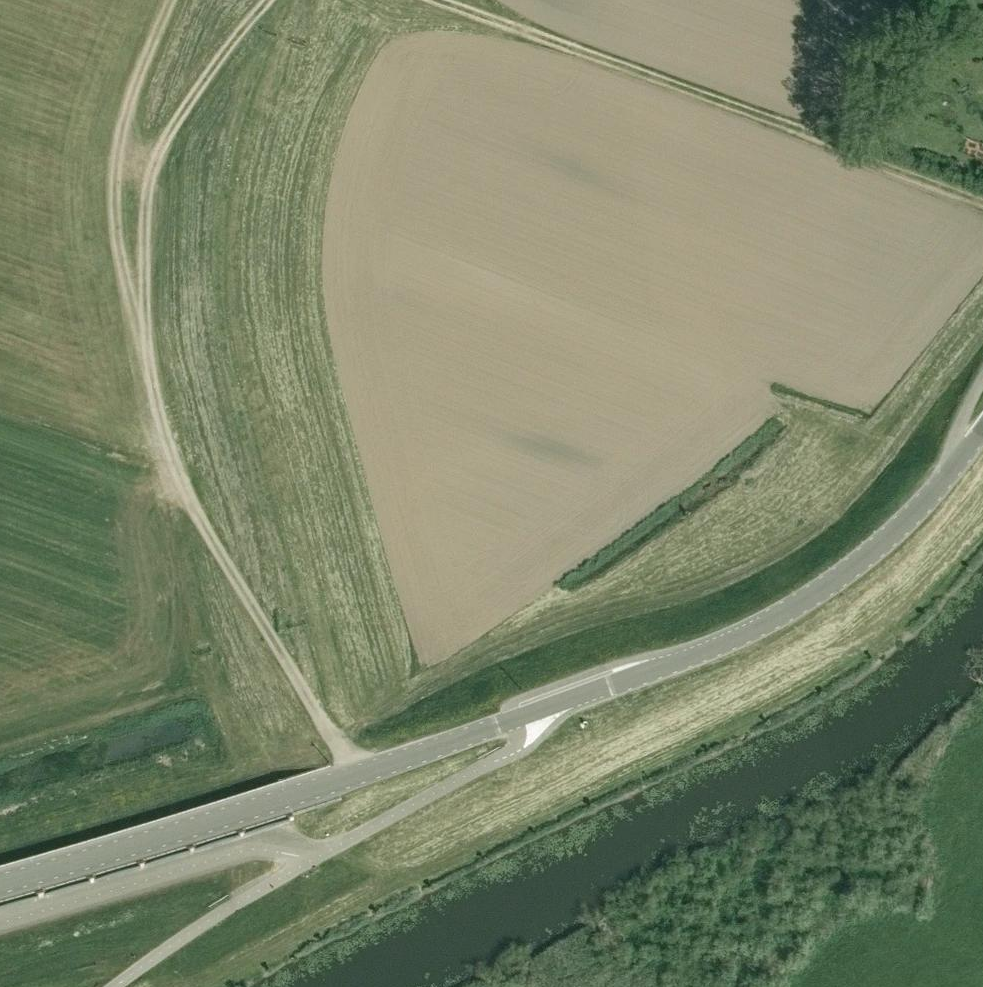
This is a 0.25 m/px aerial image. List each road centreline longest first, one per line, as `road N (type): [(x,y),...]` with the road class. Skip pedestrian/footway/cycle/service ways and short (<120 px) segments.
road 1 (track): [(362,775),(232,579),(194,511),(158,413),(120,251),(114,179),(138,78),(169,0)]
road 2 (tertiary): [(764,623),(362,775),(0,887)]
road 3 (track): [(982,198),(438,0)]
road 4 (track): [(140,340),(147,193),(159,148),(266,0)]
road 5 (track): [(982,294),(876,432),(854,435),(807,415)]
road 6 (tertiary): [(764,623),(897,530),(951,469)]

